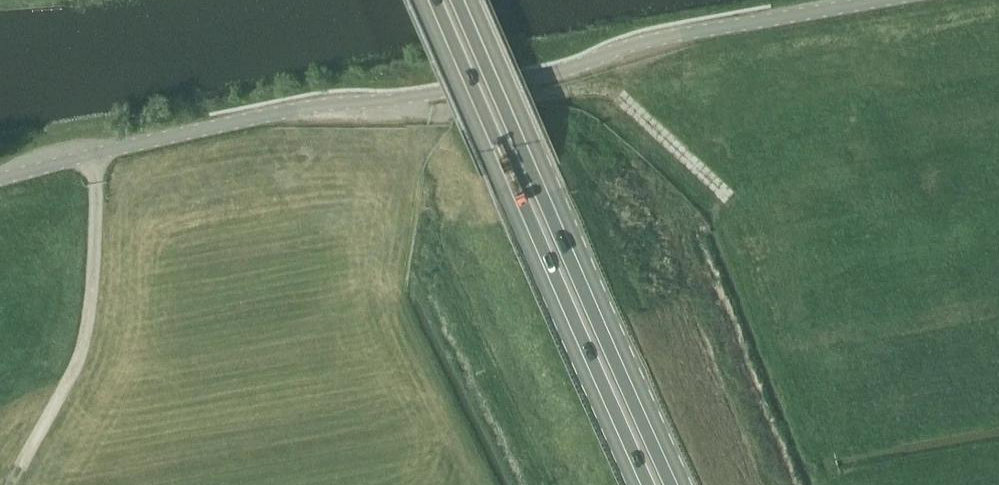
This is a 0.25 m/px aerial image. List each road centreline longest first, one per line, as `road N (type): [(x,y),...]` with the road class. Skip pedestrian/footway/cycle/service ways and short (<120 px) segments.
road 1 (unclassified): [(879,0),(672,35),(525,79),(307,107),(0,176)]
road 2 (primary): [(682,484),(466,0)]
road 3 (primary): [(429,0),(644,484)]
road 4 (track): [(726,196),(610,90),(442,116),(419,110),(418,97)]
road 5 (track): [(11,484),(73,374),(92,313),(94,155)]

